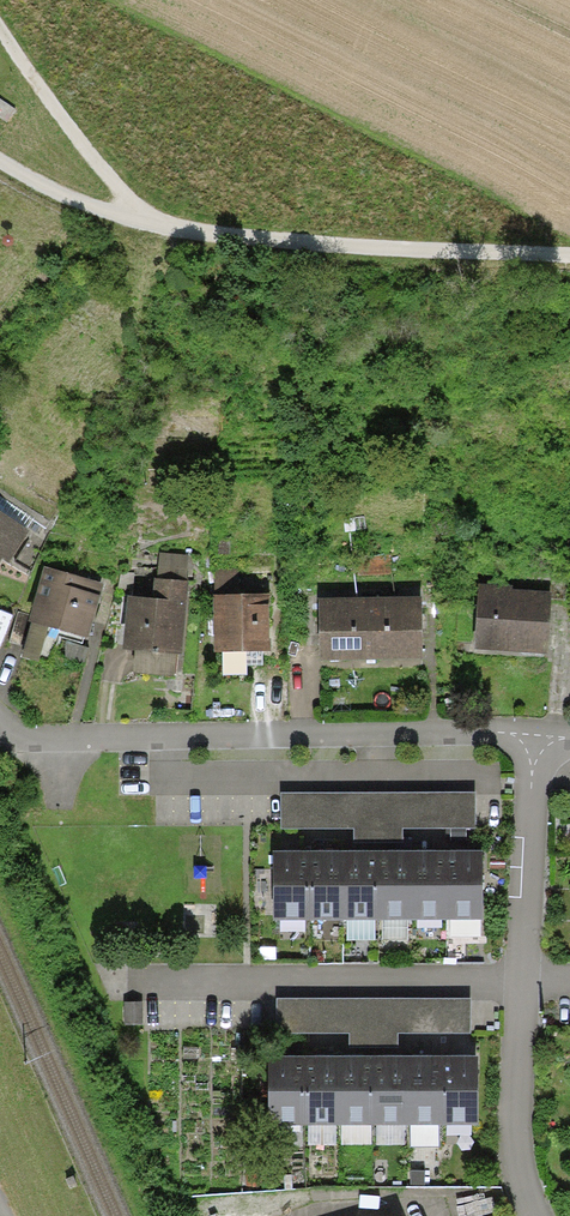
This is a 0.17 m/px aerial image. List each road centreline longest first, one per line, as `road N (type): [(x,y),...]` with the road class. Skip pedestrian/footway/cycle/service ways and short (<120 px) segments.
road 1 (residential): [(535,736),(63,741),(13,728),(0,715)]
road 2 (residential): [(539,1215),(515,1136),(535,736)]
road 3 (track): [(569,254),(143,223)]
road 4 (track): [(0,36),(67,134),(143,223)]
road 5 (track): [(143,223),(21,179),(0,164)]

